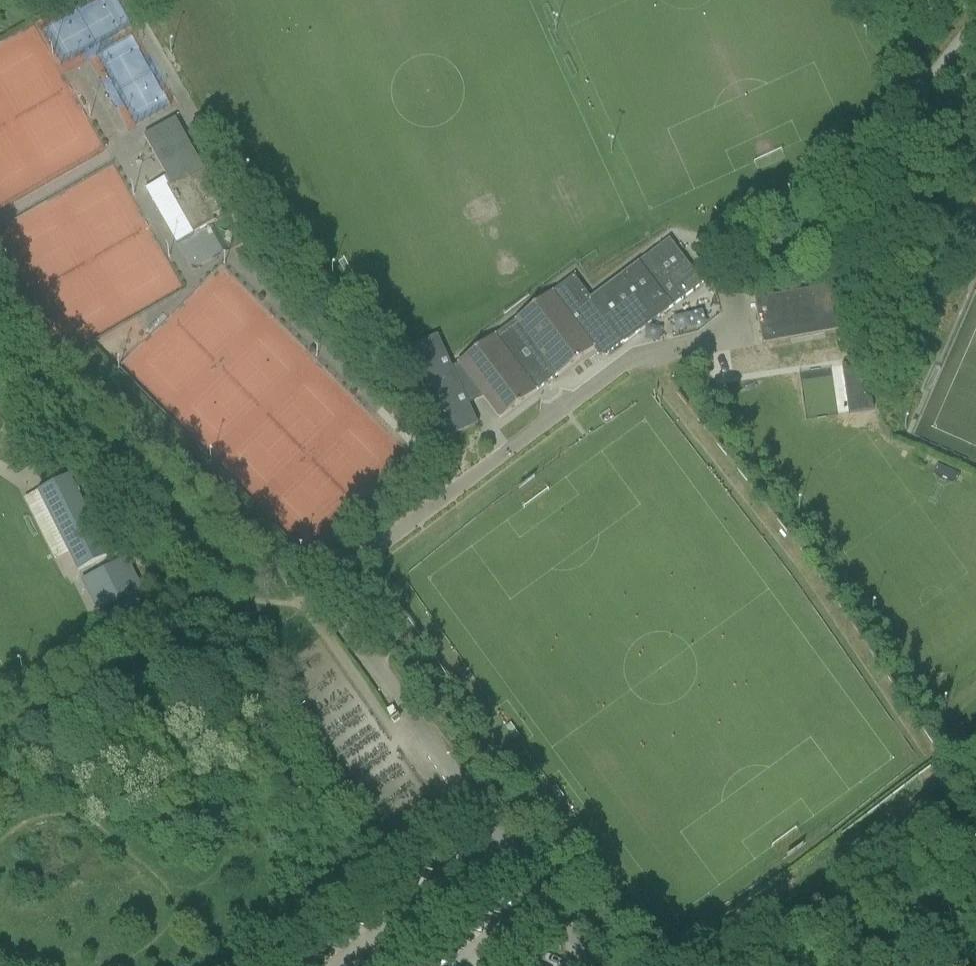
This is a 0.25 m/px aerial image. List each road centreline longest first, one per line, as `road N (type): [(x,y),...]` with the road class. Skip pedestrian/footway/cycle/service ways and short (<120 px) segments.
road 1 (track): [(975,901),(862,965)]

